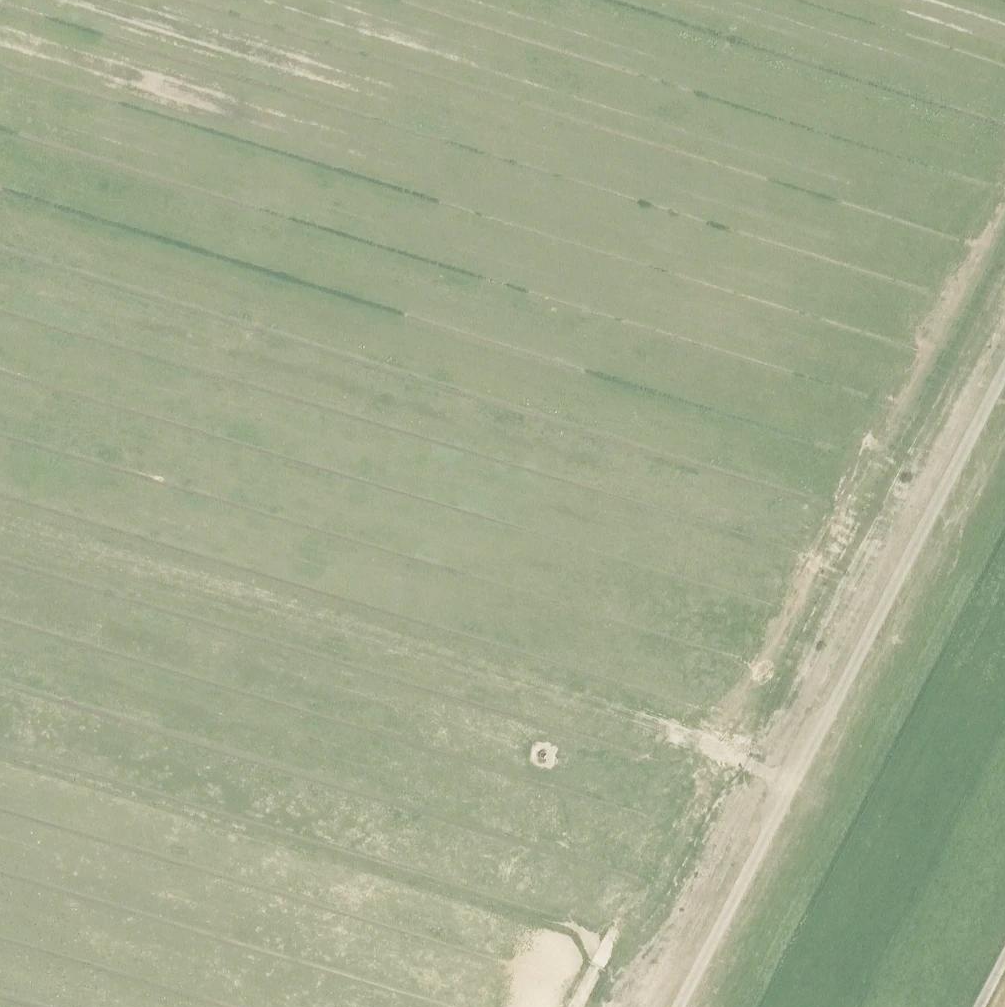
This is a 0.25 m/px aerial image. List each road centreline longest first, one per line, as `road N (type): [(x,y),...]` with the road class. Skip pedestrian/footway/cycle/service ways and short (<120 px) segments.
road 1 (track): [(675,1006),(1004,370)]

